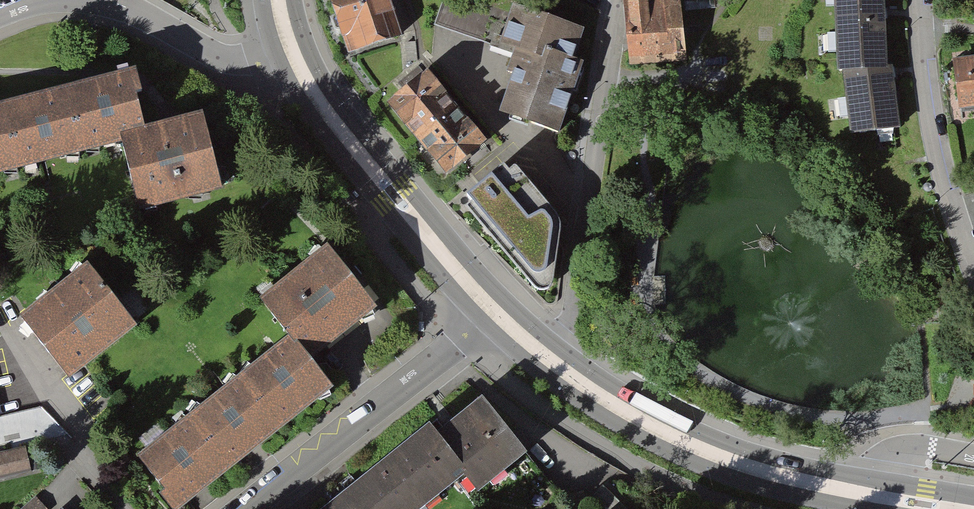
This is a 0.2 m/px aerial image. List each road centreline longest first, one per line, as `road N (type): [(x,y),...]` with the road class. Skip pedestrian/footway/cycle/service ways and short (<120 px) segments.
road 1 (secondary): [(548,358),(690,446),(887,498)]
road 2 (residential): [(548,358),(571,318),(619,0)]
road 3 (secondary): [(294,55),(326,111),(493,311)]
road 4 (residential): [(249,508),(493,311)]
road 5 (residential): [(973,272),(937,166),(917,0)]
road 6 (residential): [(294,55),(253,66),(228,60),(124,7),(90,0)]
road 7 (residential): [(973,455),(909,449),(894,467),(887,498)]

